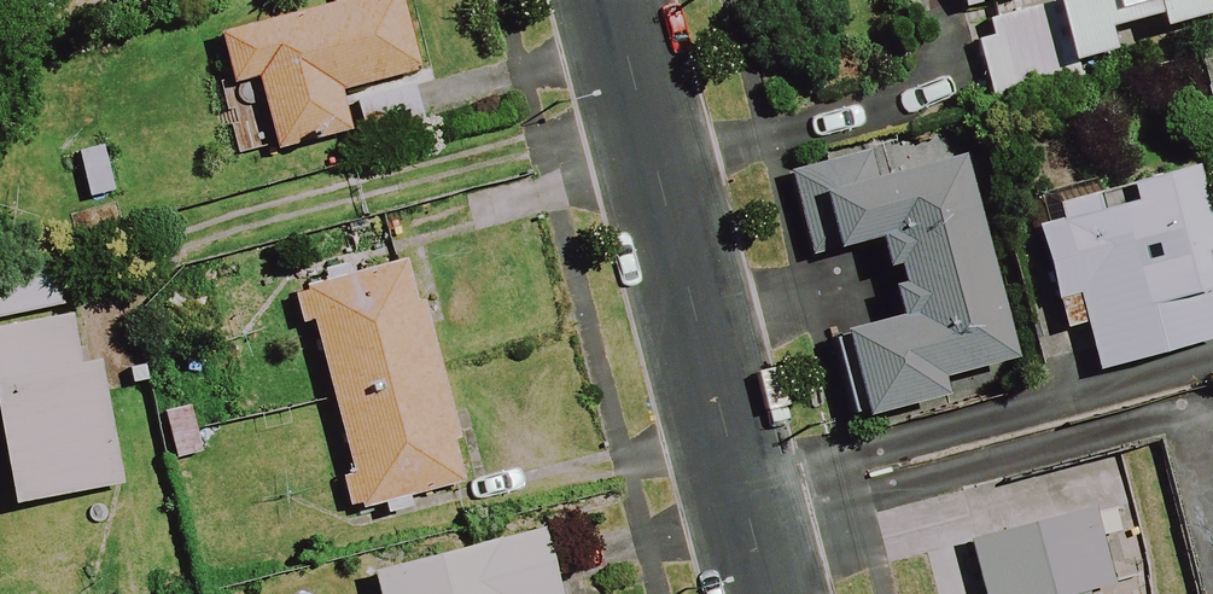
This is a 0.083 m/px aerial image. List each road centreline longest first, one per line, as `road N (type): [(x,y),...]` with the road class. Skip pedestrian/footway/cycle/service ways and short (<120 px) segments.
road 1 (residential): [(617,0),(776,593)]

